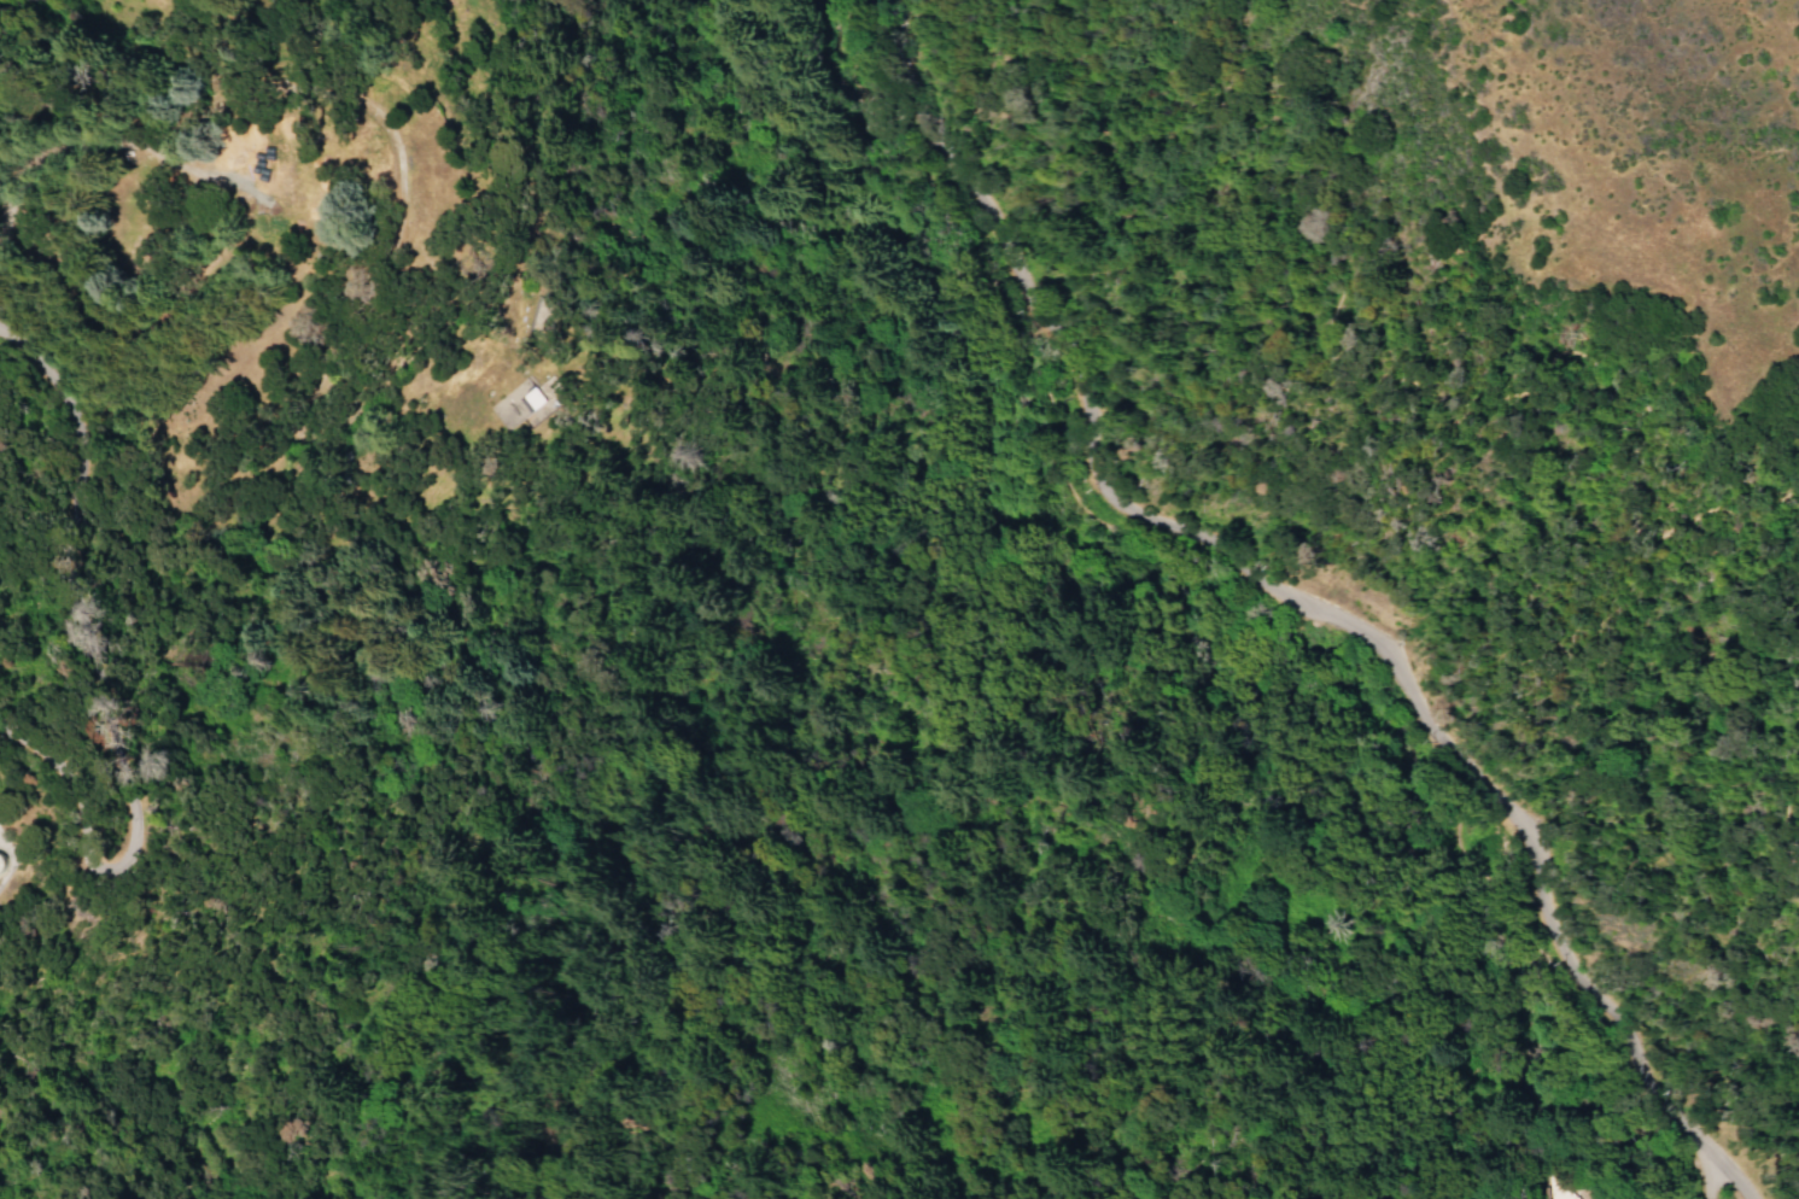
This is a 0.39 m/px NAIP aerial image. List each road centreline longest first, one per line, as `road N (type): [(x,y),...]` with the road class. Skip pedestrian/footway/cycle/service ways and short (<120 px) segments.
road 1 (residential): [(886,0),(917,124),(971,195),(1035,320),(1062,352),(1098,489),(1261,587),(1378,644),(1441,745)]
road 2 (residential): [(1441,745),(1517,832),(1542,925),(1591,999)]
road 3 (residential): [(1591,999),(1639,1083),(1701,1142)]

